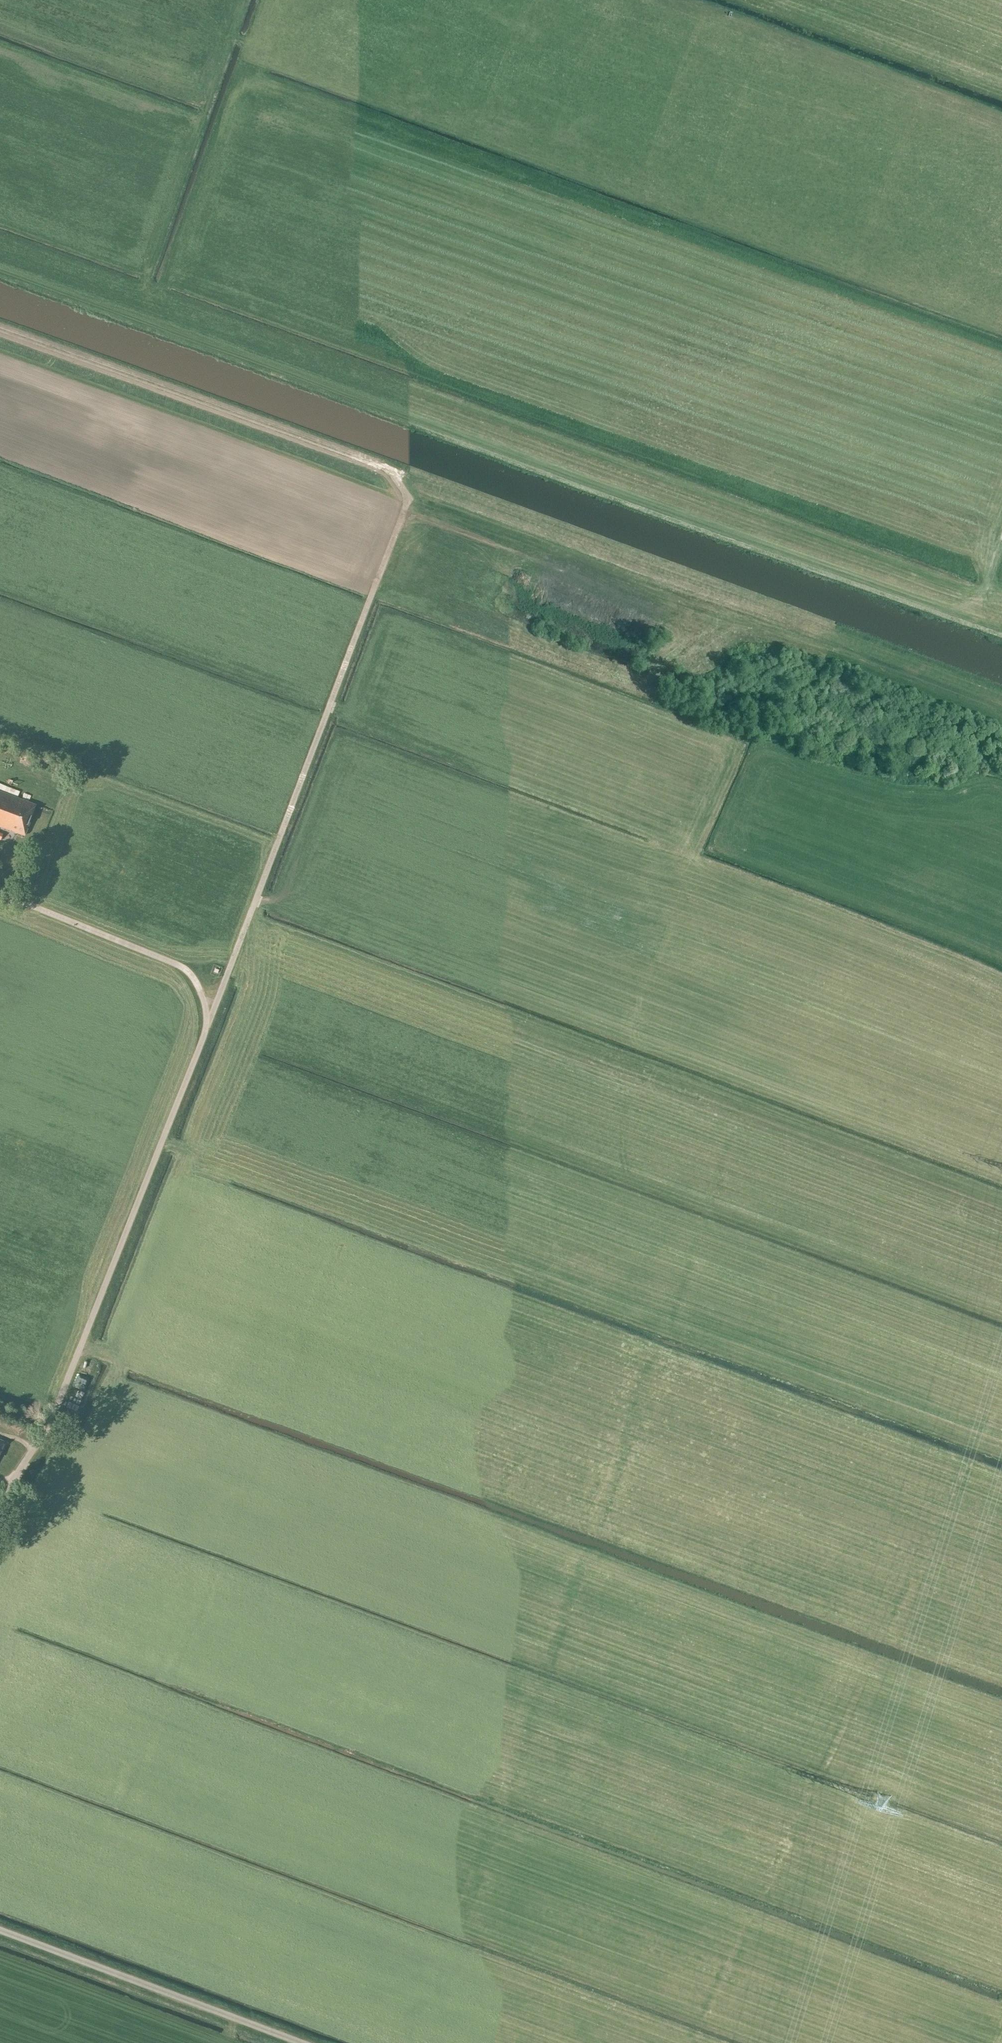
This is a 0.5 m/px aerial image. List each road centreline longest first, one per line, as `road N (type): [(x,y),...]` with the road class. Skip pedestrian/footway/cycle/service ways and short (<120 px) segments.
road 1 (track): [(203,1026),(406,505),(401,484),(0,337)]
road 2 (unclassified): [(0,1508),(112,1278),(202,1043),(204,1008),(181,970),(0,894)]
road 3 (unclassified): [(0,1929),(305,2042)]

